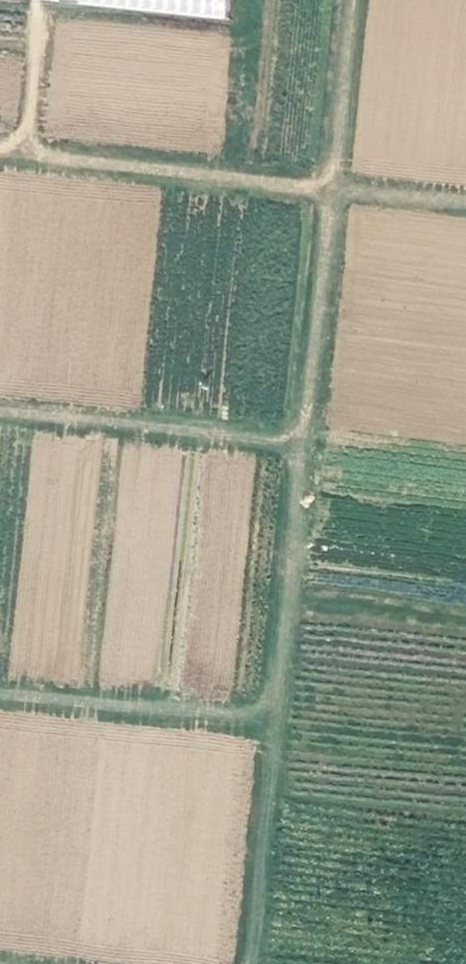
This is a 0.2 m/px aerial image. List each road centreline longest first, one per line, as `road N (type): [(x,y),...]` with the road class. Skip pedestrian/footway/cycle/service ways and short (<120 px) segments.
road 1 (track): [(249,963),(326,188)]
road 2 (track): [(0,560),(465,614)]
road 3 (track): [(465,201),(0,149)]

